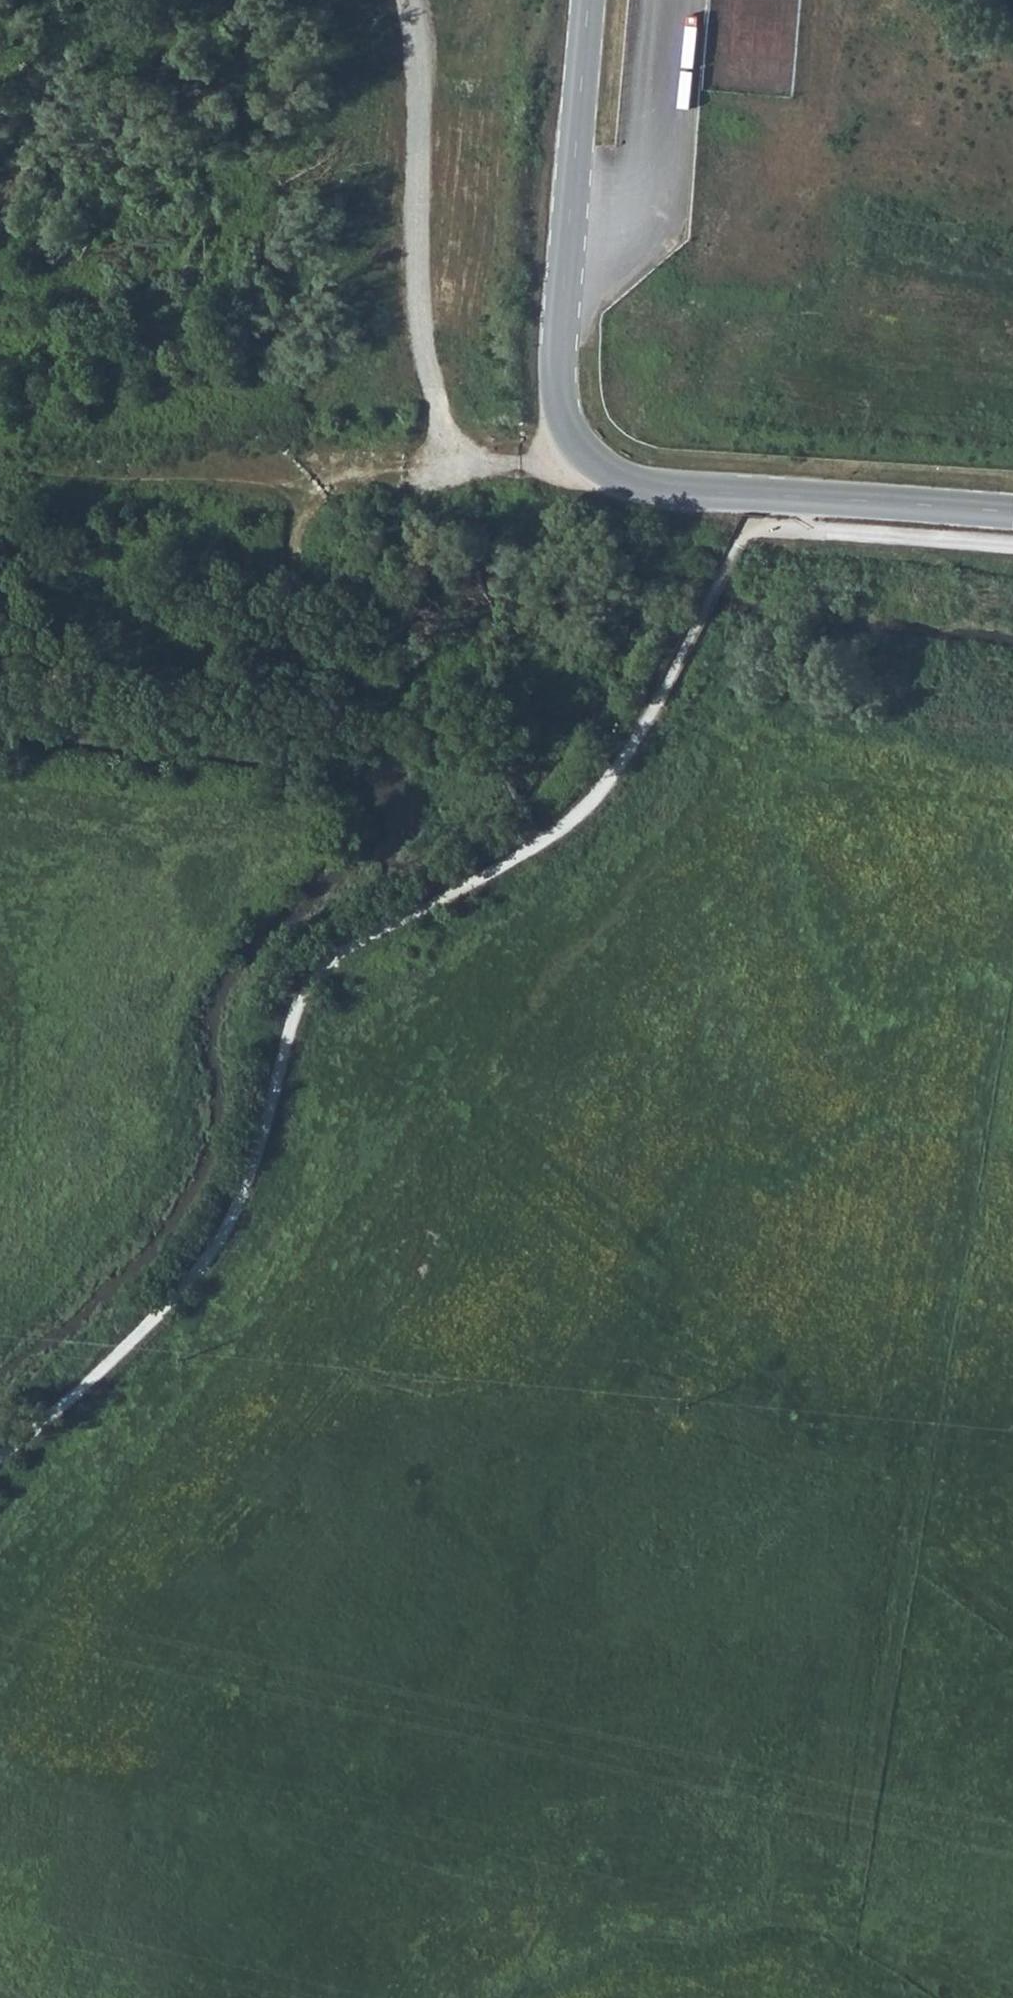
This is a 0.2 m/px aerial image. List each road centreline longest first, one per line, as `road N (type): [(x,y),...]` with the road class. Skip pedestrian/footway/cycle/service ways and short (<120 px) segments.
road 1 (track): [(408,0),(419,80),(415,316),(447,463)]

